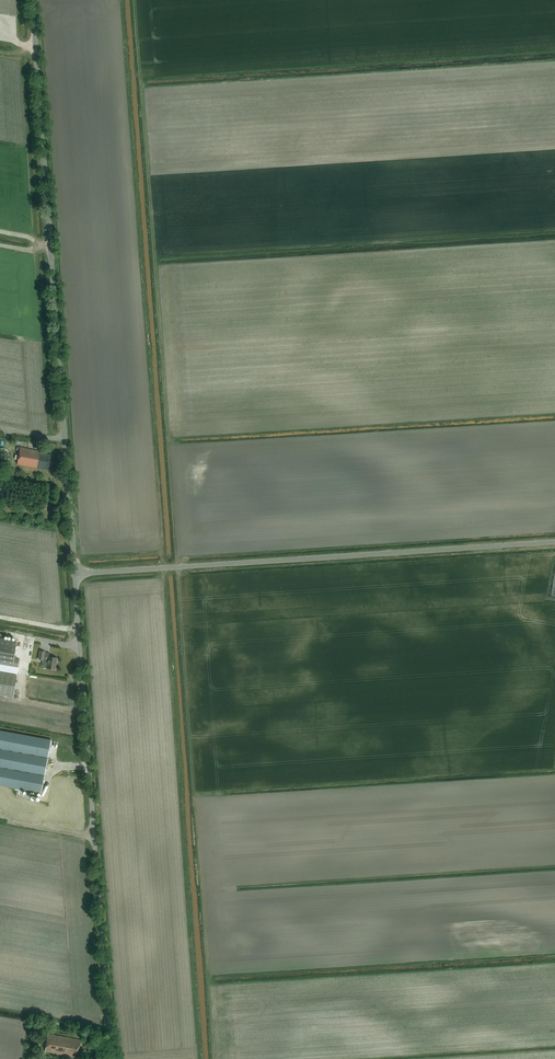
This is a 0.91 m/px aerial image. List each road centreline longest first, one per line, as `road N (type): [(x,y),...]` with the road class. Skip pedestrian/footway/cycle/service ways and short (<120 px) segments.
road 1 (unclassified): [(74,574),(32,0)]
road 2 (unclassified): [(112,1058),(74,574)]
road 3 (unclassified): [(74,574),(554,542)]

